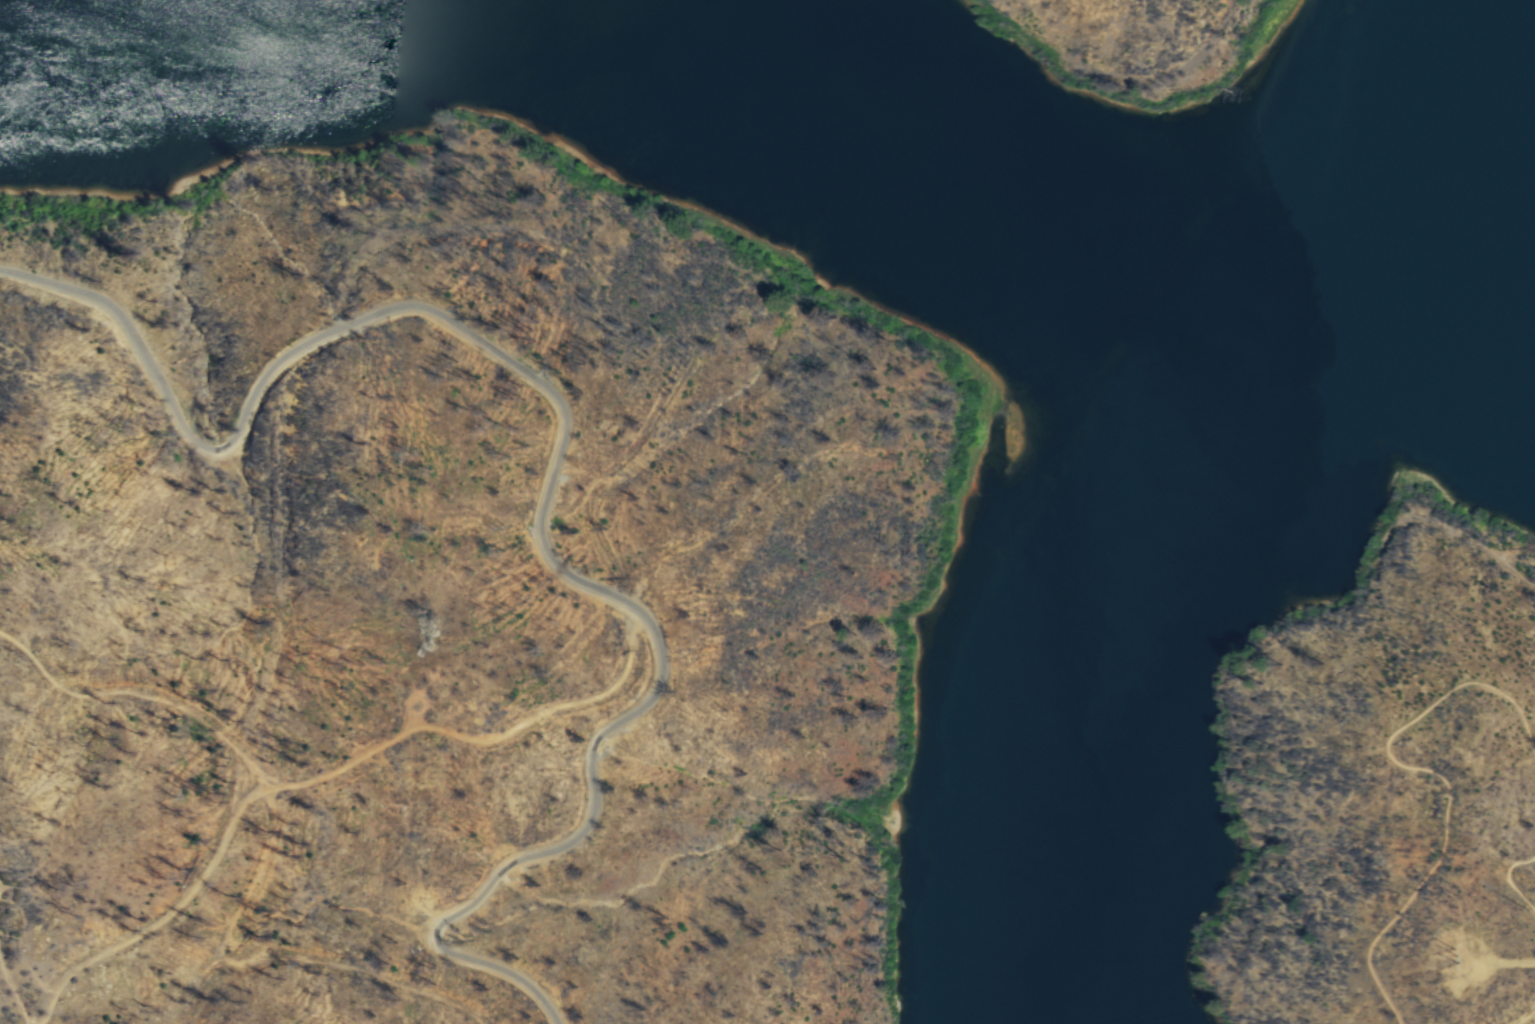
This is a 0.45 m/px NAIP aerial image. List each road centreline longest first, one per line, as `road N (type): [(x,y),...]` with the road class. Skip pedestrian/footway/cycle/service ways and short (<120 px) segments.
road 1 (track): [(267,788),(327,774),(415,726),(485,738),(602,693),(628,661),(624,598)]
road 2 (track): [(40,1023),(71,971),(173,910),(214,860),(244,801),(267,788)]
road 3 (track): [(267,788),(228,740),(194,715),(139,695),(70,692),(0,634)]

